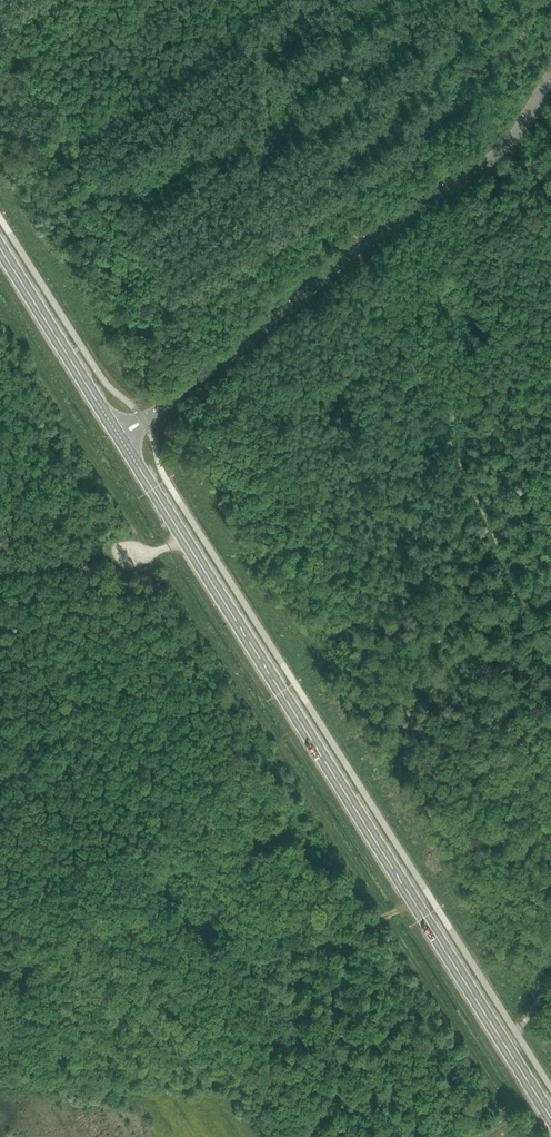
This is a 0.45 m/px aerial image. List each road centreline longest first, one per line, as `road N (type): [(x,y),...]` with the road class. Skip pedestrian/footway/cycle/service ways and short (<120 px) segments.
road 1 (track): [(0,305),(497,1092)]
road 2 (secondary): [(550,1118),(124,444)]
road 3 (track): [(550,662),(323,170),(213,0)]
road 4 (unclassified): [(143,421),(366,241),(497,153),(550,72)]
road 5 (track): [(414,902),(351,940),(340,978),(336,1072),(305,1136)]
road 6 (secondary): [(115,429),(0,248)]
road 7 (track): [(184,539),(154,552),(0,568)]

